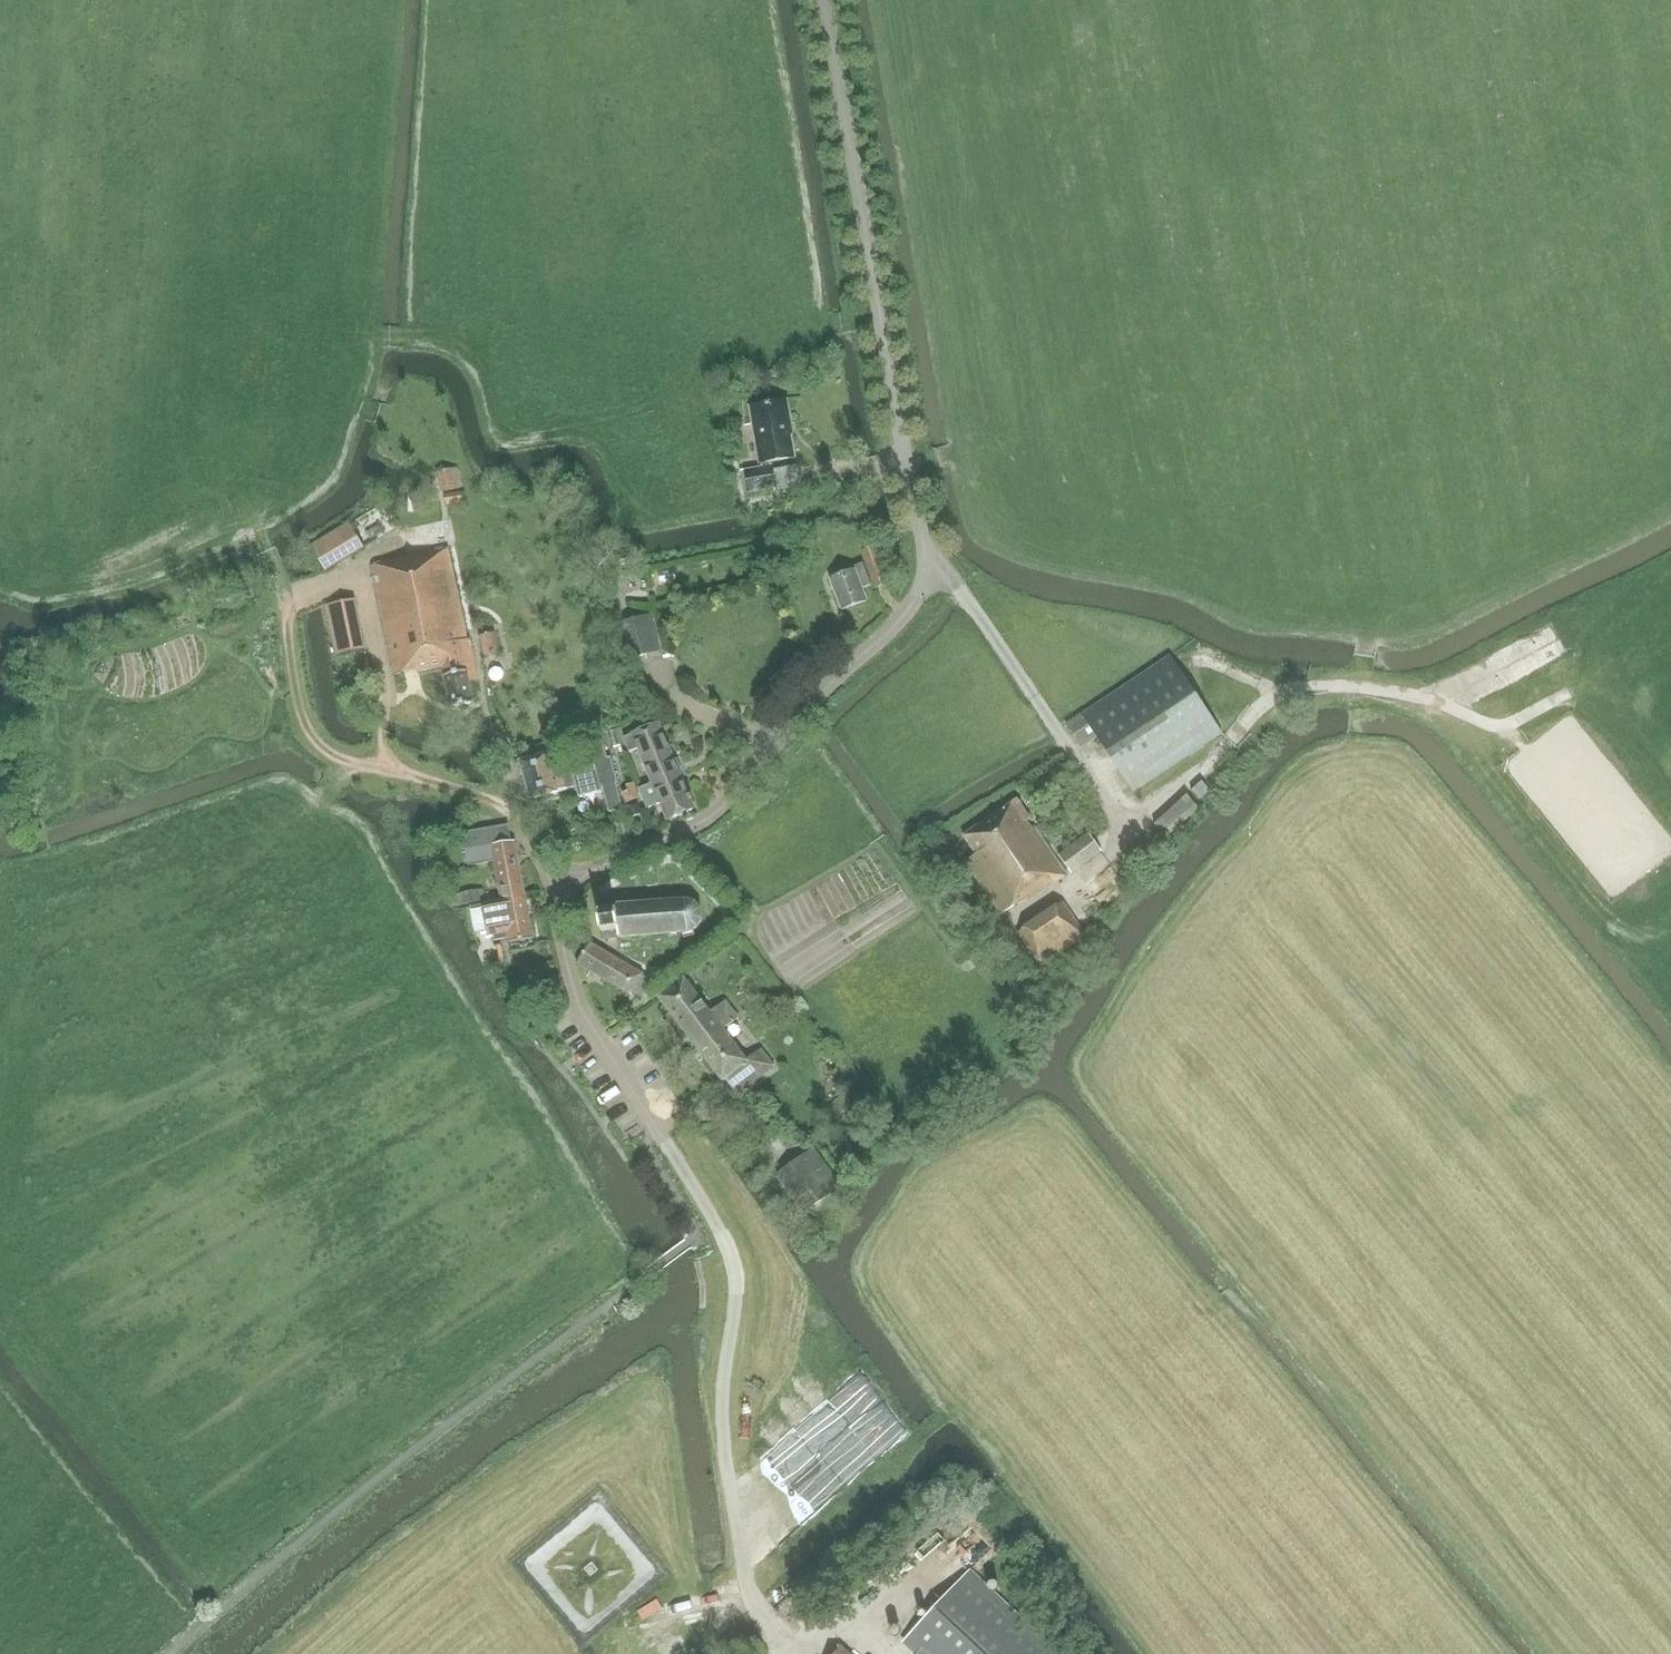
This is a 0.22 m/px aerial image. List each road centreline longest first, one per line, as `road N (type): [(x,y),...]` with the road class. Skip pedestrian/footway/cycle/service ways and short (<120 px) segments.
road 1 (unclassified): [(570,885),(710,818),(832,680),(900,620),(928,571),(826,0)]
road 2 (track): [(1122,825),(1208,764),(1265,700),(1294,687),(1408,693),(1489,723),(1516,720),(1569,692)]
road 3 (unclassified): [(720,1229),(579,1002),(560,914),(570,885)]
road 4 (residential): [(570,885),(523,831),(507,761)]

